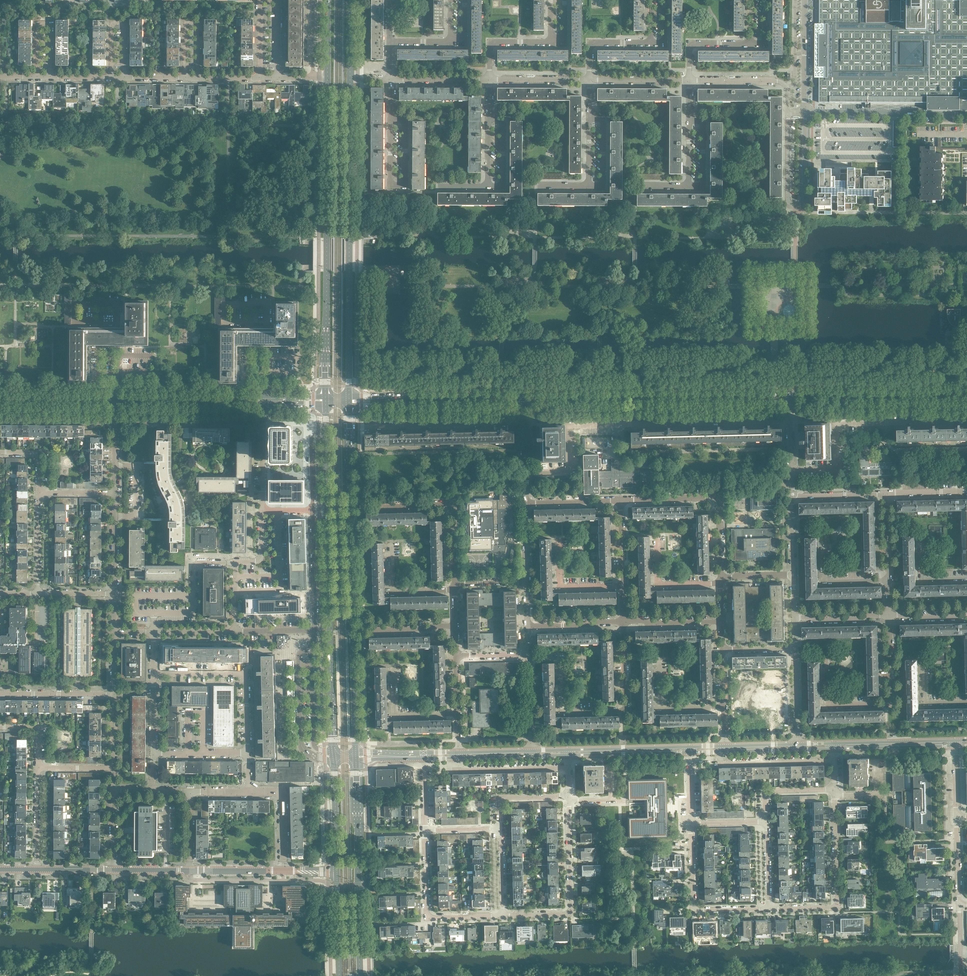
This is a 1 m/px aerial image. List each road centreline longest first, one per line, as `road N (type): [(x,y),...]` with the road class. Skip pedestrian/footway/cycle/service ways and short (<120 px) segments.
road 1 (secondary): [(356,753),(349,405)]
road 2 (secondary): [(325,405),(333,752)]
road 3 (tertiary): [(325,397),(0,396)]
road 4 (secondary): [(349,396),(350,73)]
road 5 (secondary): [(328,78),(325,397)]
road 6 (secondary): [(522,403),(789,402)]
road 7 (secondary): [(789,394),(522,395)]
road 8 (residential): [(791,470),(836,468),(836,424),(966,422)]
road 9 (secondary): [(360,975),(356,760)]
road 10 (residential): [(789,112),(794,206),(805,201),(805,112)]
road 11 (residential): [(768,908),(836,905),(835,790)]
road 12 (residential): [(621,501),(720,498),(720,577)]
road 13 (secondary): [(966,391),(789,394)]
road 14 (secondary): [(789,402),(966,400)]
road 15 (secondary): [(349,405),(522,403)]
road 16 (secondary): [(522,395),(349,396)]
road 17 (residential): [(248,753),(246,673),(154,673)]
road 18 (residential): [(455,583),(453,508),(365,506)]
road 19 (residential): [(966,114),(805,112)]
road 20 (residential): [(502,915),(428,917),(425,831)]
road 21 (residential): [(366,428),(523,424)]
road 22 (tertiary): [(115,404),(263,405)]
road 23 (residential): [(626,708),(563,712),(562,660),(530,660)]
road 24 (residential): [(890,704),(832,705),(826,648),(795,649)]
road 25 (residential): [(116,421),(262,422)]
road 26 (residential): [(236,632),(236,562),(261,559),(262,511)]
road 27 (residential): [(199,78),(199,23),(185,23),(185,78)]
road 28 (residential): [(458,757),(459,770),(569,768)]
road 29 (residential): [(124,77),(124,22),(111,22),(112,77)]
road 30 (tertiary): [(690,747),(568,750)]
road 31 (tertiary): [(835,749),(957,746)]
road 32 (tertiary): [(957,741),(835,744)]
road 33 (residential): [(51,77),(52,23),(38,23),(38,77)]
road 34 (tertiary): [(569,755),(690,753)]
road 35 (residential): [(313,511),(314,631)]

